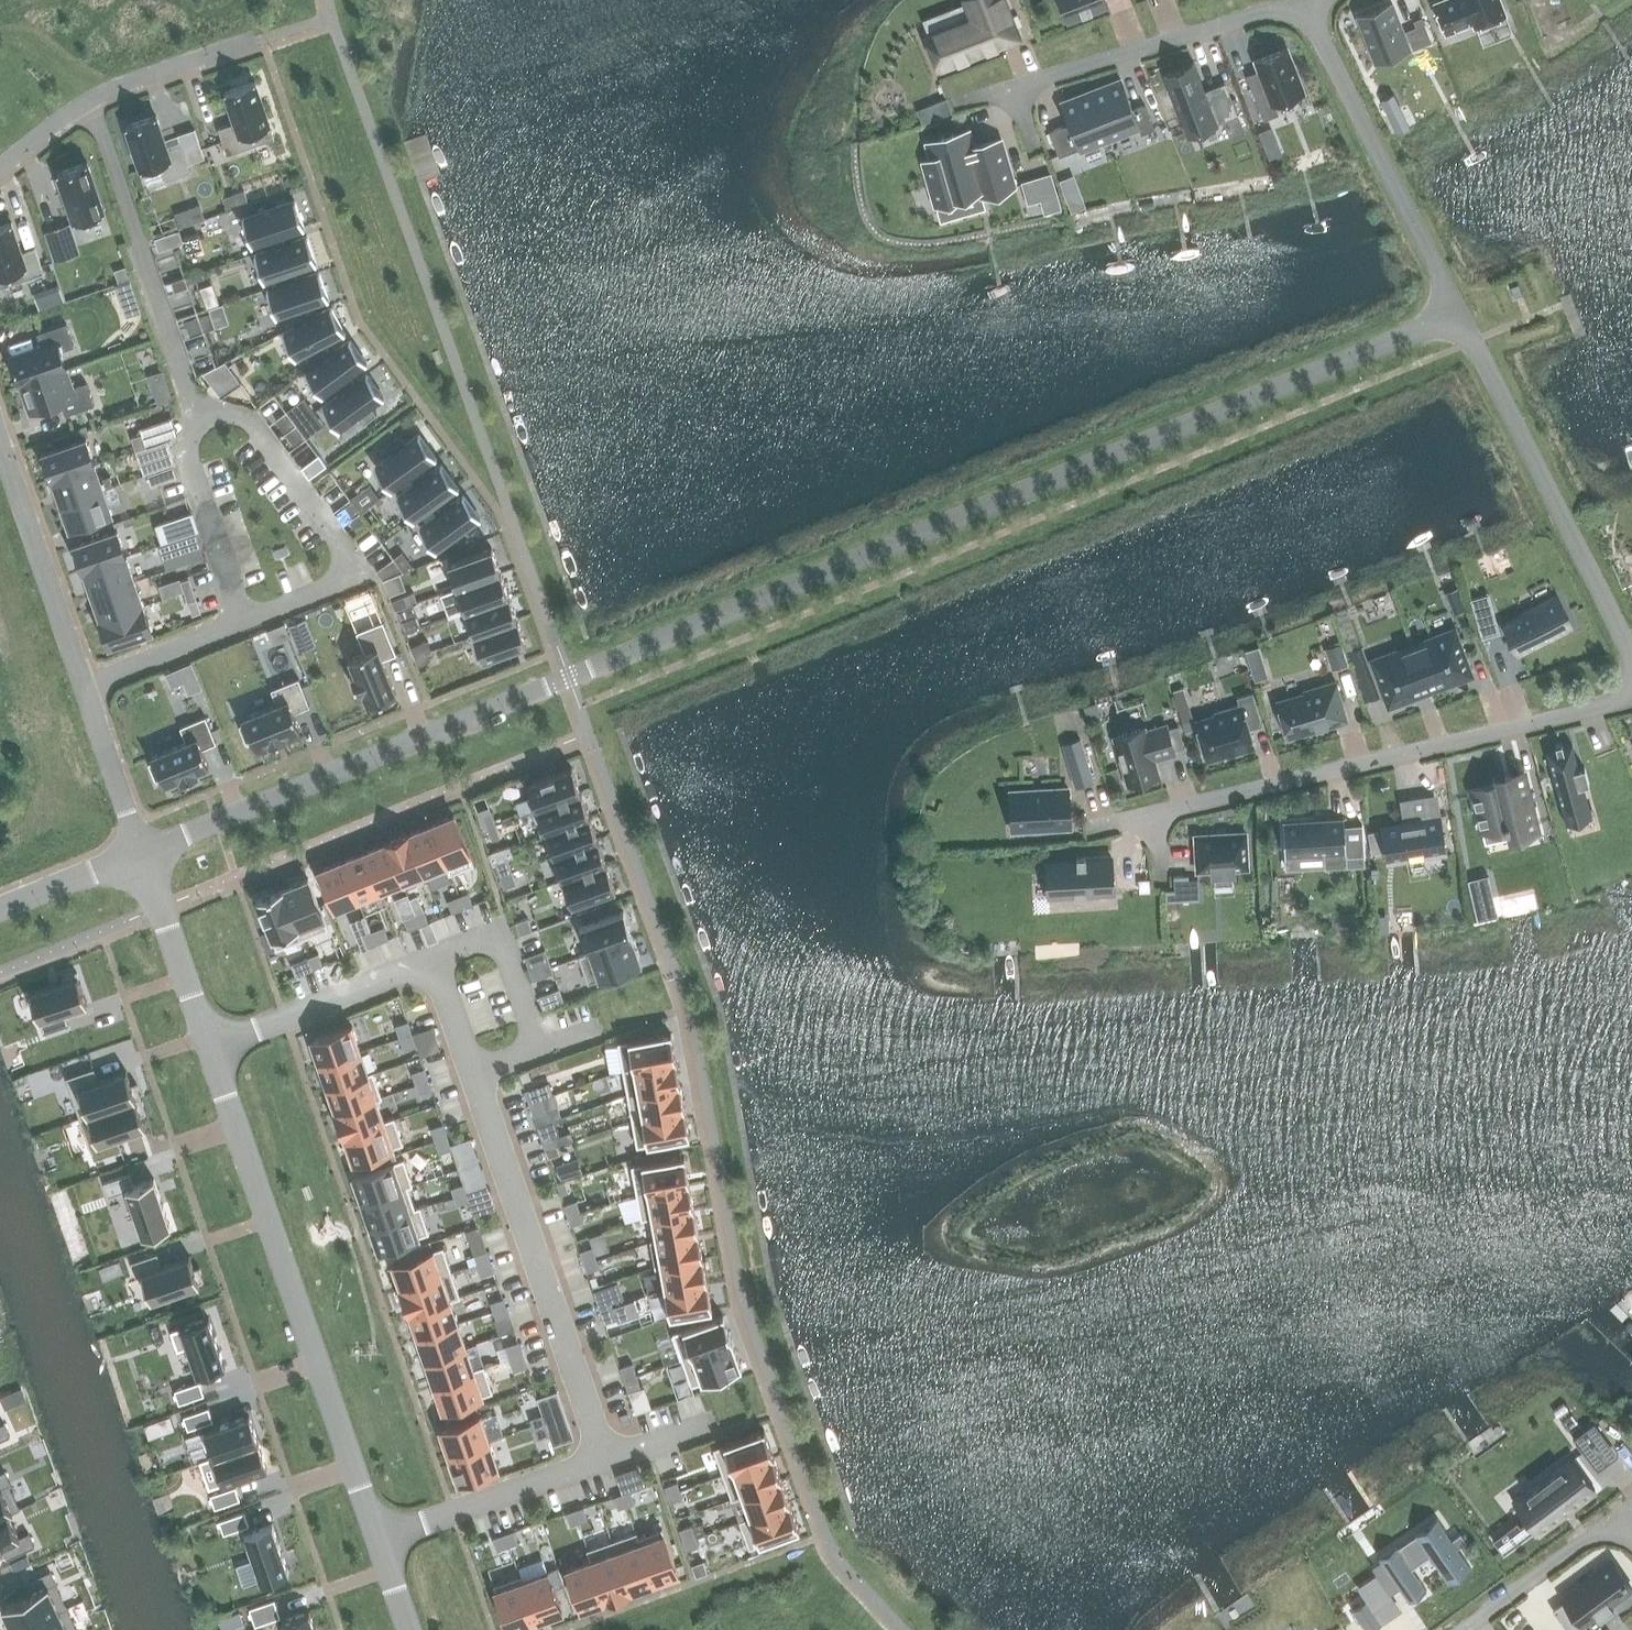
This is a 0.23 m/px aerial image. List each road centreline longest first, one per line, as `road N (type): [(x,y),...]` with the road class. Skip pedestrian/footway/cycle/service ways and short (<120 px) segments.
road 1 (unclassified): [(140,852),(1455,314)]
road 2 (residential): [(408,1629),(140,852)]
road 3 (residential): [(1091,830),(1631,697)]
road 4 (residential): [(140,852),(0,444)]
road 5 (residential): [(1631,660),(1455,314)]
road 6 (residential): [(957,101),(1303,1)]
road 7 (residential): [(1455,314),(1303,1)]
road 8 (residential): [(0,166),(111,88),(257,41)]
road 9 (residential): [(1465,1629),(1613,1520)]
road 10 (unclassified): [(0,907),(140,852)]

